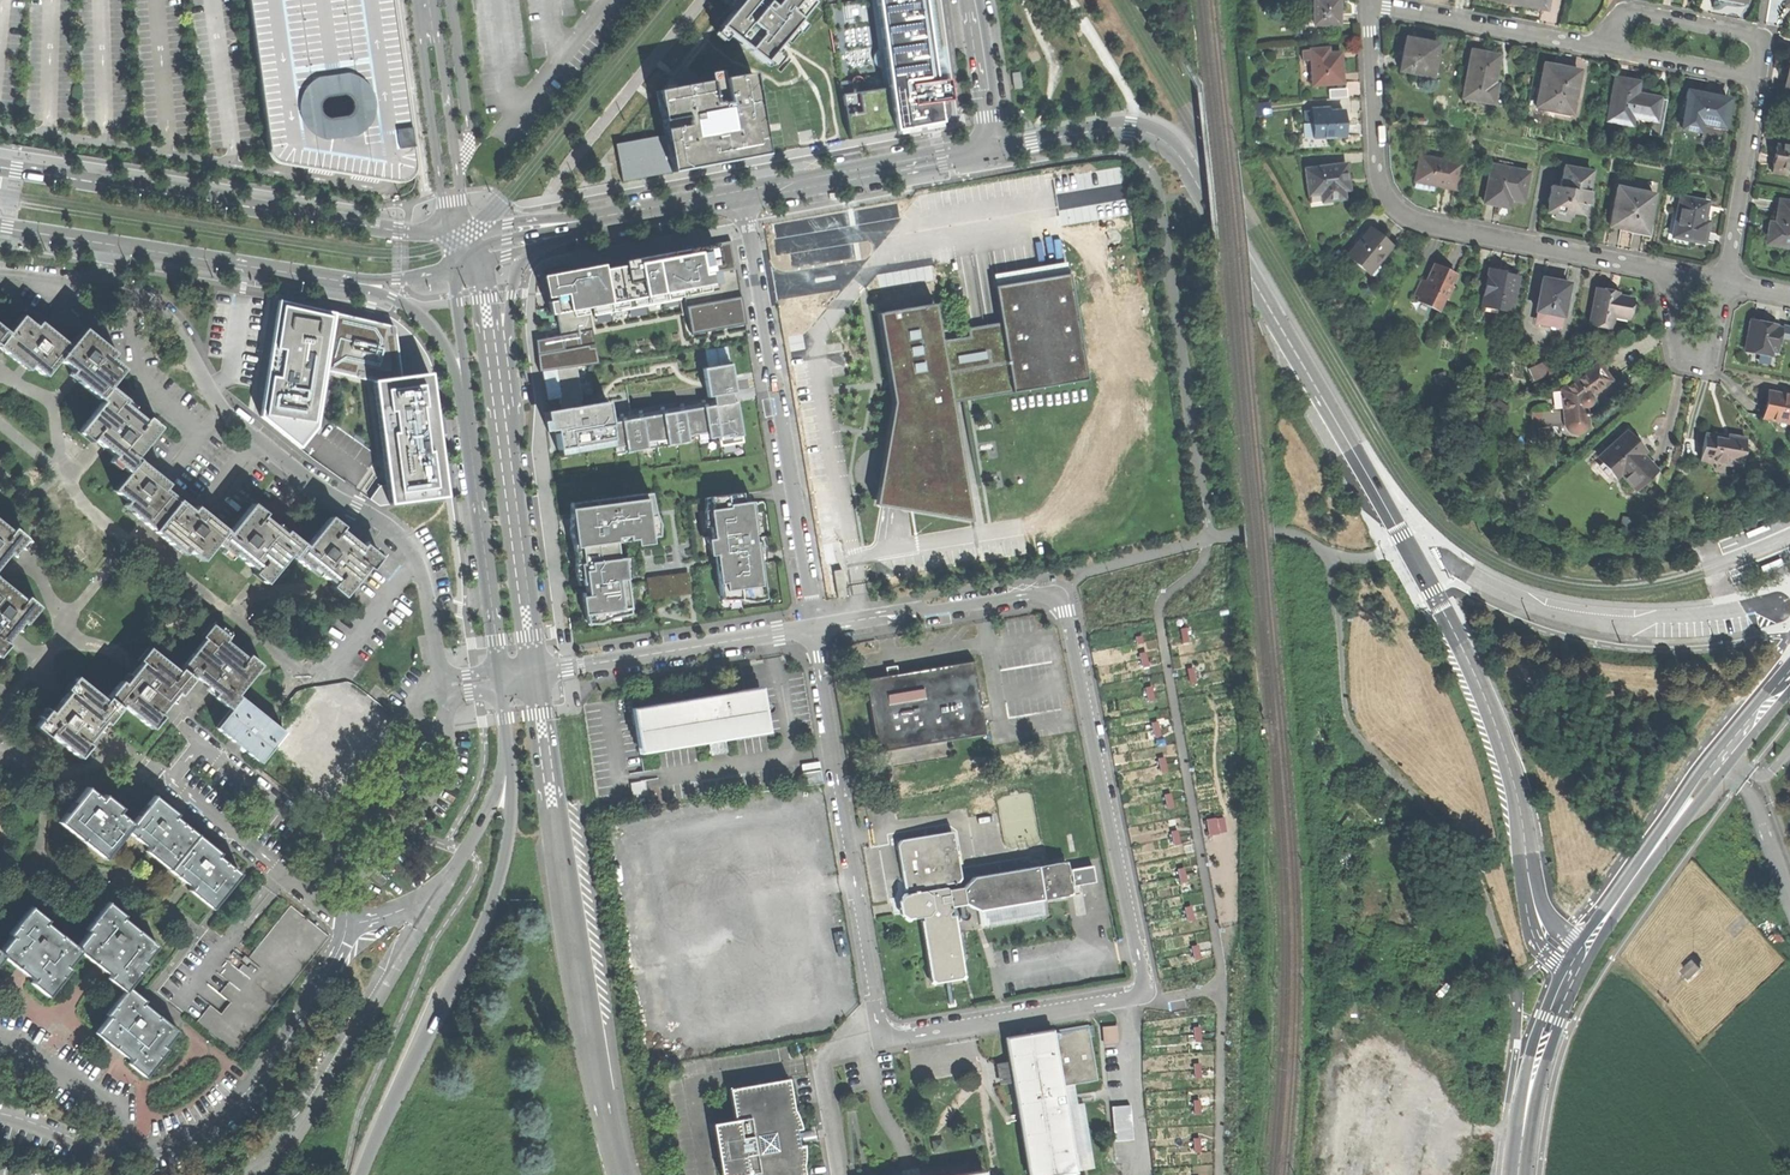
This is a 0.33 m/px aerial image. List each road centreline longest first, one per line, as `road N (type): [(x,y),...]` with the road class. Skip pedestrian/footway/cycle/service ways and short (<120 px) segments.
road 1 (unclassified): [(814,628),(883,1034),(897,1039),(1141,993),(1060,600),(1041,593),(884,617)]
road 2 (tertiary): [(993,148),(1142,130),(1169,144),(1199,182),(1454,631),(1505,755),(1536,911),(1547,935),(1579,961)]
road 3 (residential): [(440,675),(414,551),(236,424),(162,314),(125,287),(100,281)]
road 4 (residential): [(354,887),(344,861),(202,743),(171,782),(346,924)]
road 5 (trunk): [(503,718),(511,787),(490,904),(362,1174)]
road 6 (residential): [(1368,6),(1376,156),(1398,207),(1427,223),(1661,270)]
road 7 (residential): [(0,1113),(55,1124),(116,1151),(172,1140),(257,1083),(346,924)]
road 8 (tertiary): [(446,230),(397,231),(0,166)]
road 9 (unclassified): [(814,628),(742,194)]
road 10 (tertiary): [(1789,677),(1692,797),(1579,961)]
road 11 (tertiary): [(587,1029),(534,683)]
road 12 (tertiary): [(440,889),(287,1142),(253,1174)]
road 13 (tertiary): [(531,664),(490,341)]
road 14 (tertiary): [(462,382),(497,668)]
road 15 (unclassified): [(814,628),(558,669)]
road 16 (tertiary): [(742,194),(993,148)]
road 17 (residential): [(1751,76),(1759,66),(1758,37),(1642,16),(1625,17),(1588,47)]
road 18 (residential): [(1368,6),(1588,47)]
road 19 (tertiary): [(1579,961),(1539,1056),(1518,1174)]
road 20 (tertiary): [(108,243),(328,278)]
road 21 (tertiary): [(534,248),(700,212),(742,194)]
road 22 (residential): [(1751,76),(1758,97),(1726,283)]
road 23 (residential): [(1726,283),(1711,366),(1679,360),(1661,270)]
road 24 (residential): [(354,887),(431,799),(444,763),(444,729)]
road 25 (tertiary): [(503,718),(493,792),(440,889)]
road 26 (tertiary): [(328,278),(412,310),(462,382)]
road 27 (residential): [(1588,47),(1751,76)]
road 28 (tertiary): [(970,0),(993,148)]
road 29 (trunk): [(621,1174),(587,1029)]
road 30 (tertiary): [(610,214),(466,229)]
road 31 (tertiary): [(610,214),(474,249)]
road 32 (tertiary): [(742,194),(610,214)]
road 33 (tertiary): [(328,278),(405,279),(455,266)]

